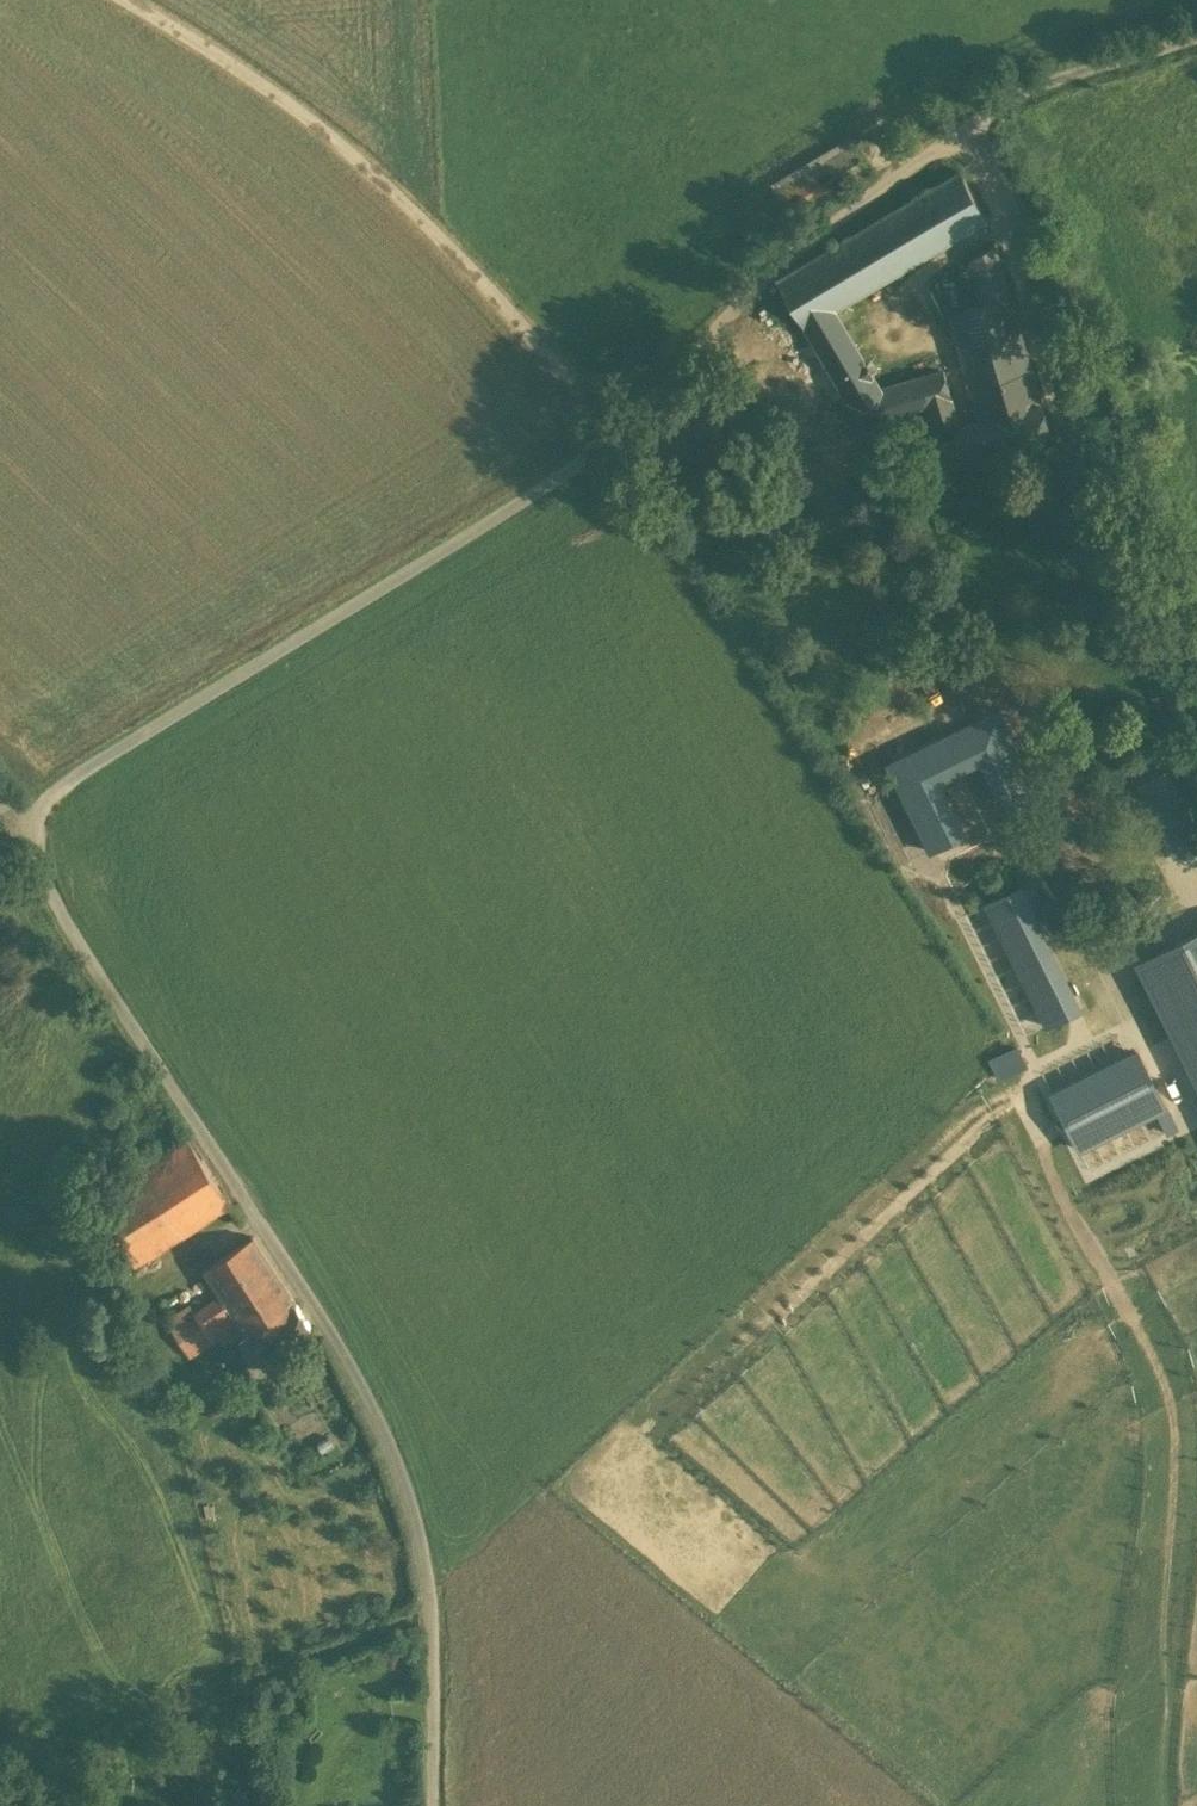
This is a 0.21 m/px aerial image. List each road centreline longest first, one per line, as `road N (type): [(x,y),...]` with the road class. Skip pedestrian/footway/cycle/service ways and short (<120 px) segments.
road 1 (residential): [(435,1805),(428,1561),(403,1470),(340,1322),(186,1078),(35,873),(36,834),(44,811),(617,436),(788,256),(964,127)]
road 2 (track): [(617,436),(357,144),(120,0)]
road 3 (residential): [(1196,741),(1081,479),(964,127)]
road 4 (track): [(964,127),(1027,91),(1196,41)]

